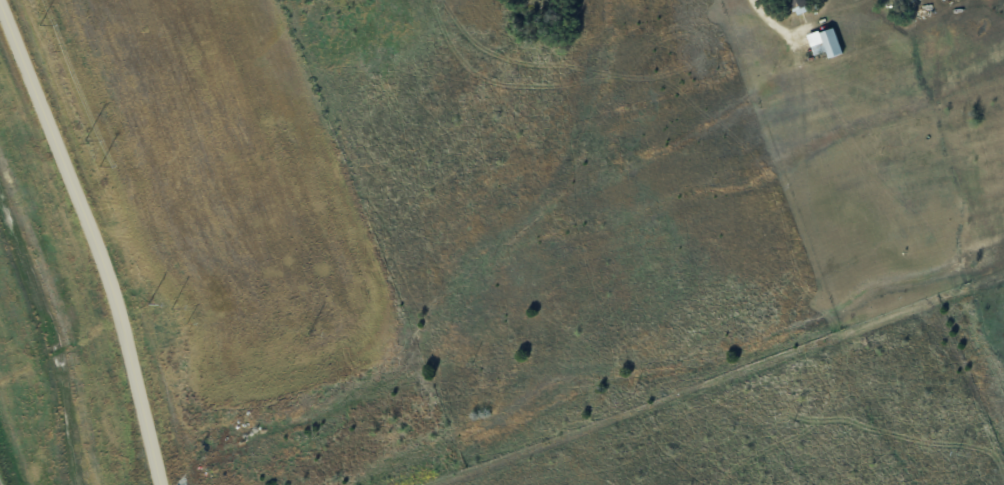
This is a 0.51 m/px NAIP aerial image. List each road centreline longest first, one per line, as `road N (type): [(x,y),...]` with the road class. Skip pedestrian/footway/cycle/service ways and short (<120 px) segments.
road 1 (residential): [(0,8),(104,270),(158,484)]

